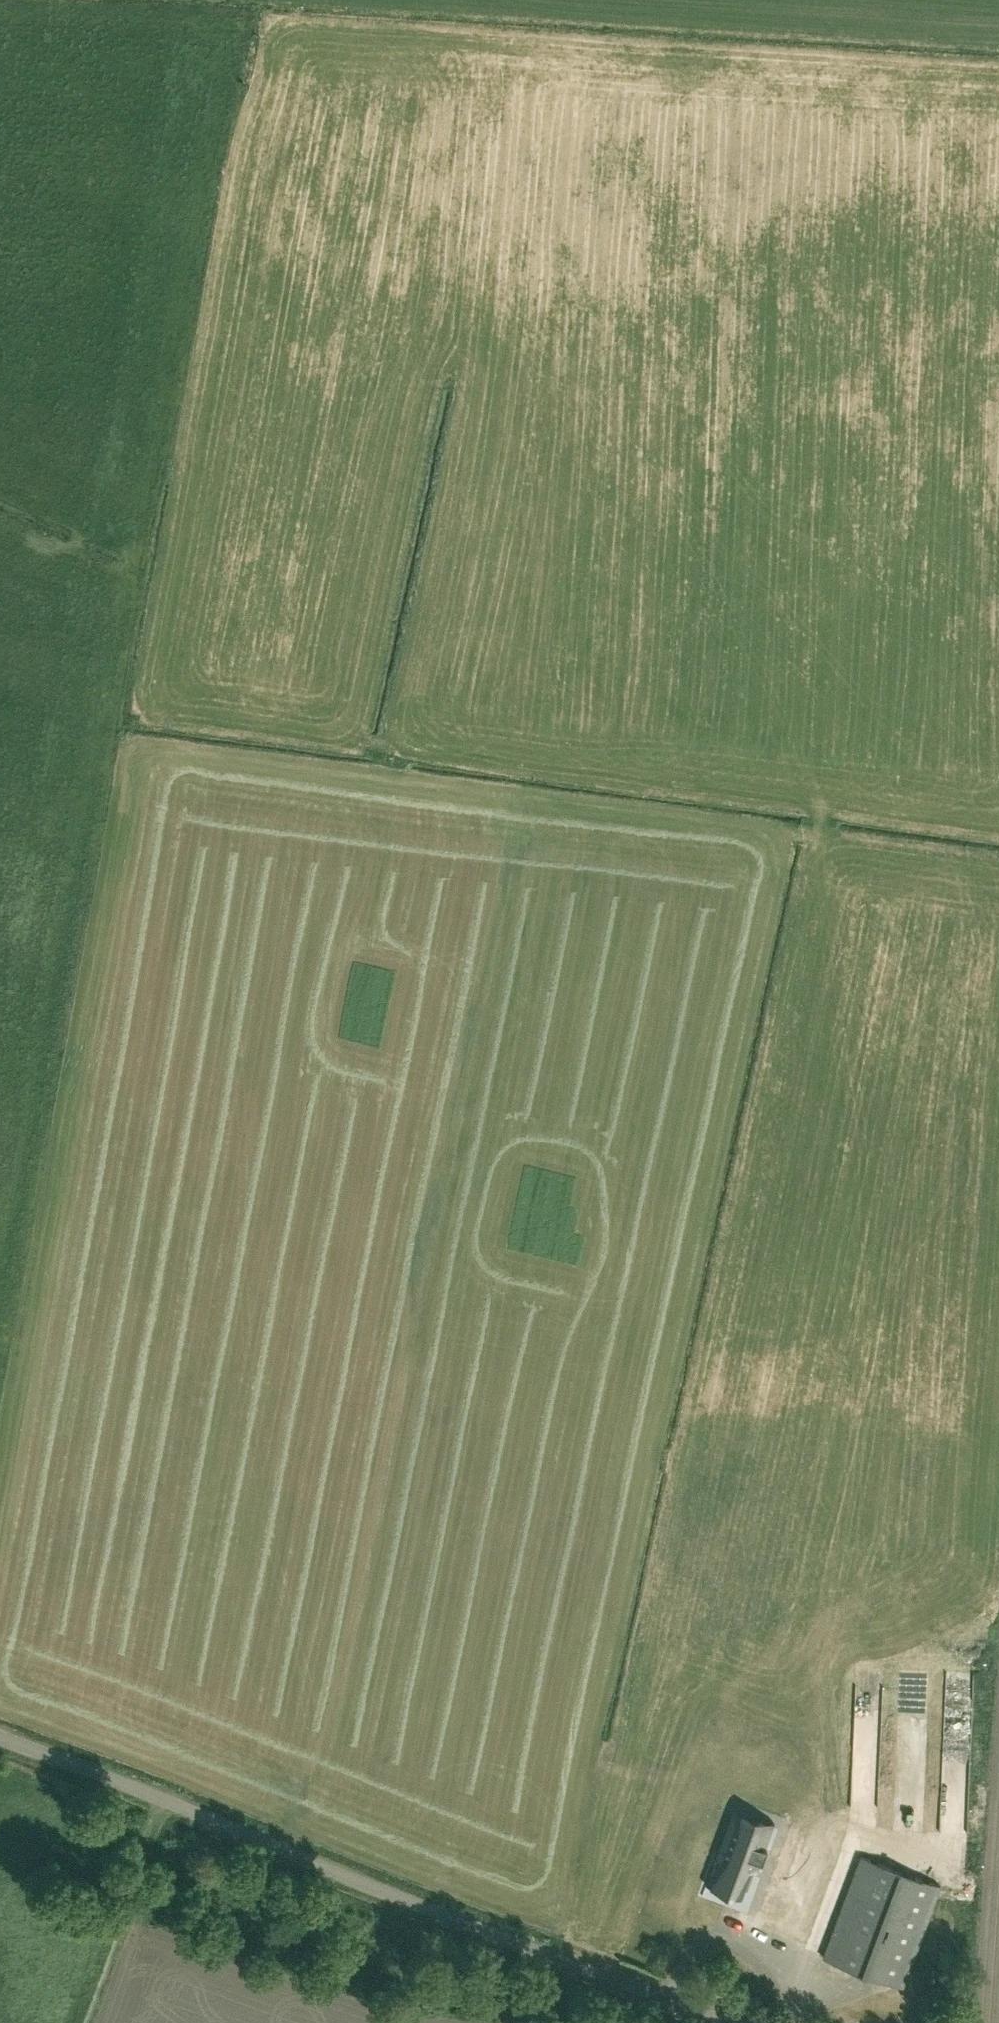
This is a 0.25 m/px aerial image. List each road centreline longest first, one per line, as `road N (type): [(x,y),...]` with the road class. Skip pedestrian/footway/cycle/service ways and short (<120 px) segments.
road 1 (unclassified): [(729,2022),(0,1737)]

